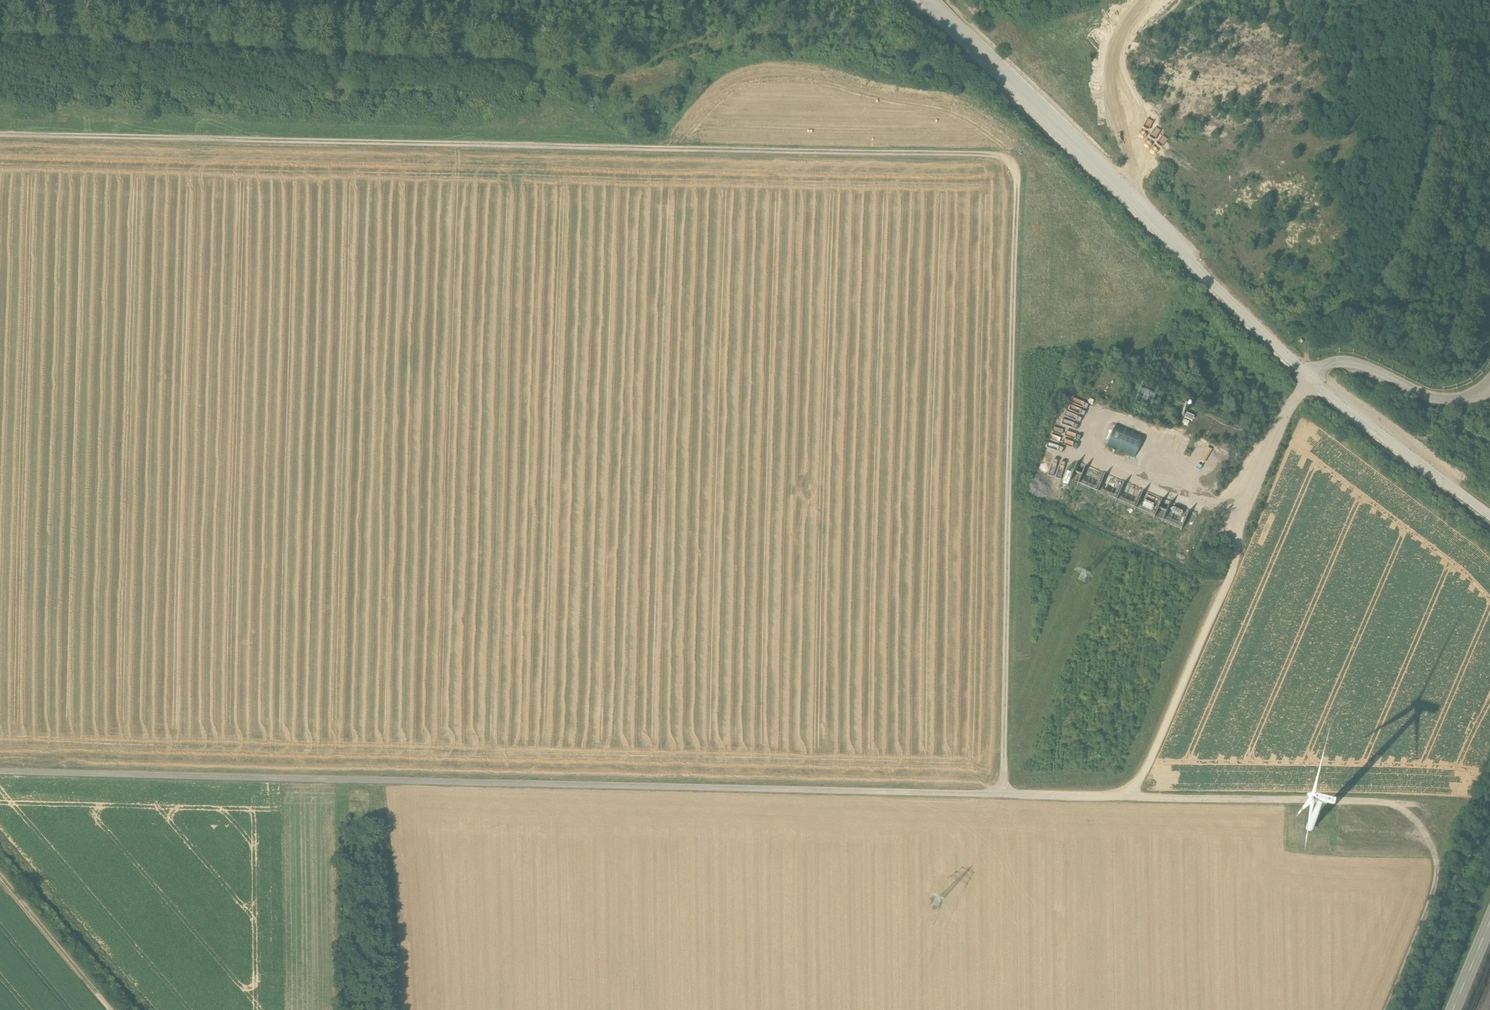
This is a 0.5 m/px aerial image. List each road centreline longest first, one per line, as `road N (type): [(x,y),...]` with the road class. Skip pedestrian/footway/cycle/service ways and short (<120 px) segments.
road 1 (track): [(999,794),(1011,162),(974,154),(0,135)]
road 2 (track): [(0,773),(999,794)]
road 3 (track): [(1489,514),(1309,377),(921,0)]
road 4 (track): [(1131,796),(1236,556),(1252,488),(1317,367),(1359,365),(1450,398),(1475,395),(1489,382)]
road 5 (track): [(999,794),(1414,808),(1432,826),(1443,873),(1386,1009)]
road 6 (track): [(0,877),(112,1009)]

